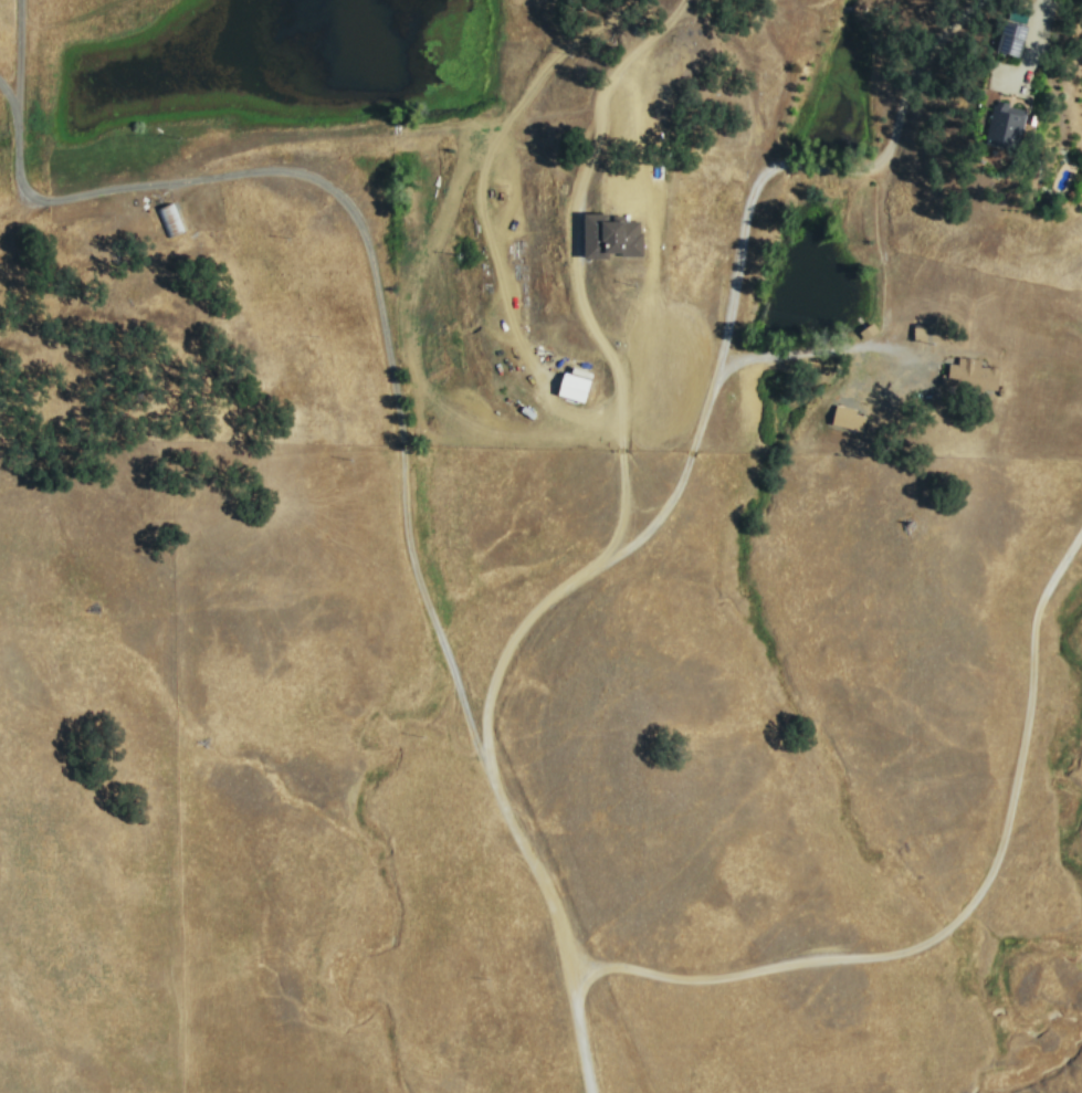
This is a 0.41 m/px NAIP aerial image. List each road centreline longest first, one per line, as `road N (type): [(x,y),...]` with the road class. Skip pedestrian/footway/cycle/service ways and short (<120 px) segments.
road 1 (residential): [(582,979),(608,970),(721,979),(900,956),(949,936),(988,891),(1011,835),(1044,619),(1081,548)]
road 2 (residential): [(990,0),(932,62),(908,109),(889,200),(892,345),(739,359),(717,388),(701,451),(670,516),(620,560)]
road 3 (residential): [(620,560),(629,490),(624,372),(582,294),(579,246),(603,167),(610,85),(691,0)]
road 4 (residential): [(494,755),(426,585),(377,259),(346,198)]
road 5 (residential): [(582,979),(543,855),(494,755),(492,719),(521,648),(620,560)]
road 6 (residential): [(717,388),(733,271),(757,174),(792,161),(837,168),(895,159)]
road 7 (residential): [(346,198),(319,179),(284,171),(66,202),(32,198)]
road 8 (residential): [(25,0),(23,162),(32,198)]

